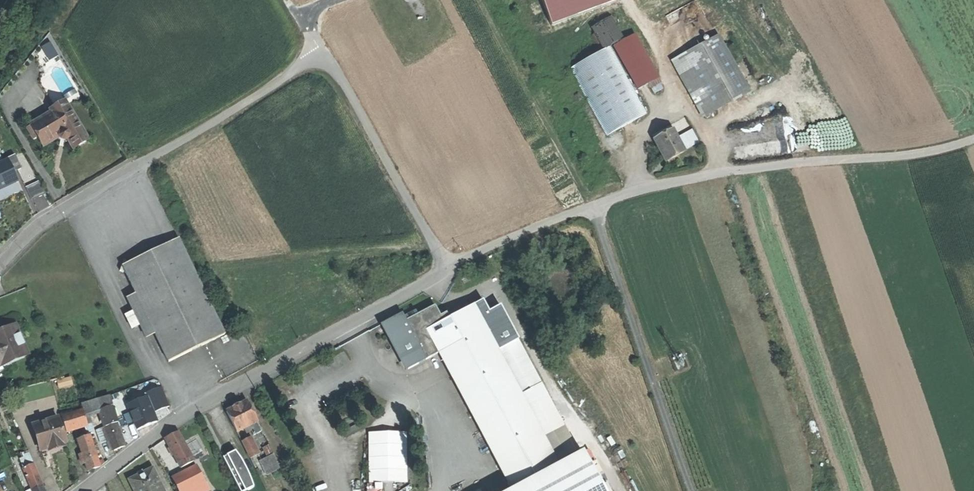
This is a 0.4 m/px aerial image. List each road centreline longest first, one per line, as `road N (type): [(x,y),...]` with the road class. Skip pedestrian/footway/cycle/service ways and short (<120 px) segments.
road 1 (unclassified): [(453,266),(594,208),(720,172),(904,155),(973,138)]
road 2 (unclassified): [(453,266),(332,63),(321,58),(149,160)]
road 3 (residential): [(82,490),(197,407),(453,266)]
road 4 (track): [(690,490),(594,208)]
road 5 (residential): [(149,160),(38,227),(0,263)]

